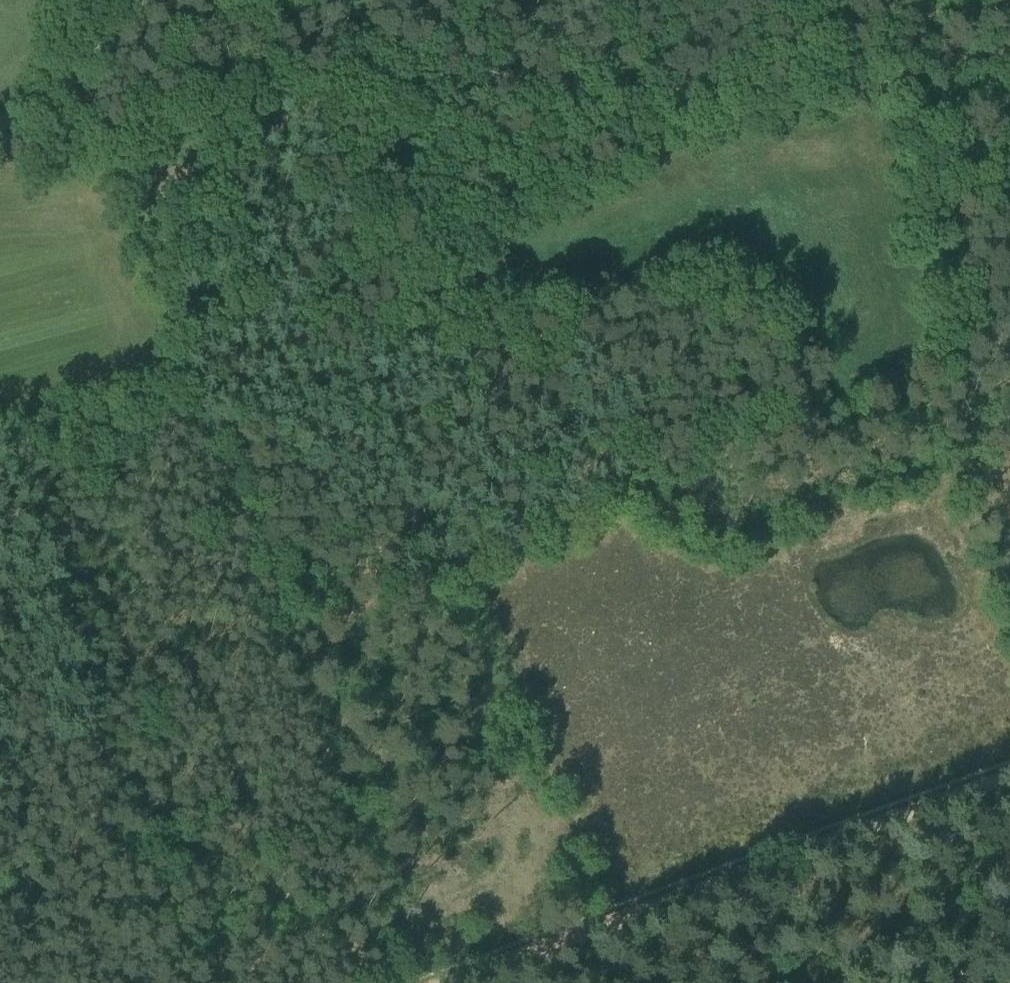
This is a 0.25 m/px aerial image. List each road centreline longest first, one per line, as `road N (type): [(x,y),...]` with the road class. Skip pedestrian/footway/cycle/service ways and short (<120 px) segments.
road 1 (track): [(1009,781),(478,982)]
road 2 (unclassified): [(0,129),(47,98),(138,0)]

